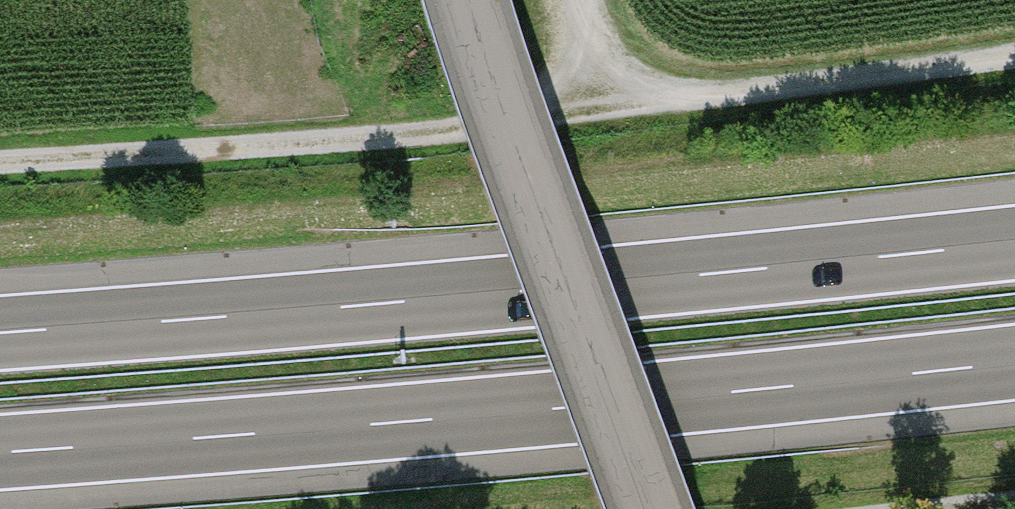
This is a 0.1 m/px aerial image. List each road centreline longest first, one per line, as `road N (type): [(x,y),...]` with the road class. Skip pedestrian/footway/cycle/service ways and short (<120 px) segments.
road 1 (motorway): [(0,452),(1014,362)]
road 2 (motorway): [(1014,242),(0,332)]
road 3 (track): [(0,160),(431,137),(606,110)]
road 4 (unclassified): [(479,0),(651,508)]
road 5 (track): [(1014,55),(606,110),(587,0)]

